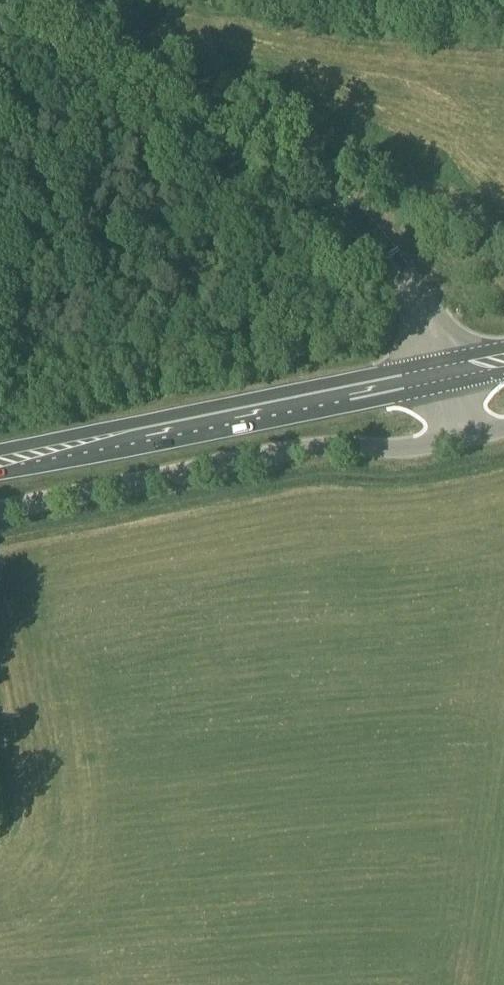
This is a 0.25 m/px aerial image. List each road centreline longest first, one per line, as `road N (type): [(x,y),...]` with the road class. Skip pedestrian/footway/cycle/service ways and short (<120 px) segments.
road 1 (tertiary): [(445,374),(434,320),(413,273),(351,211),(15,0)]
road 2 (unclassified): [(0,514),(280,459),(460,442)]
road 3 (primary): [(0,463),(445,374)]

